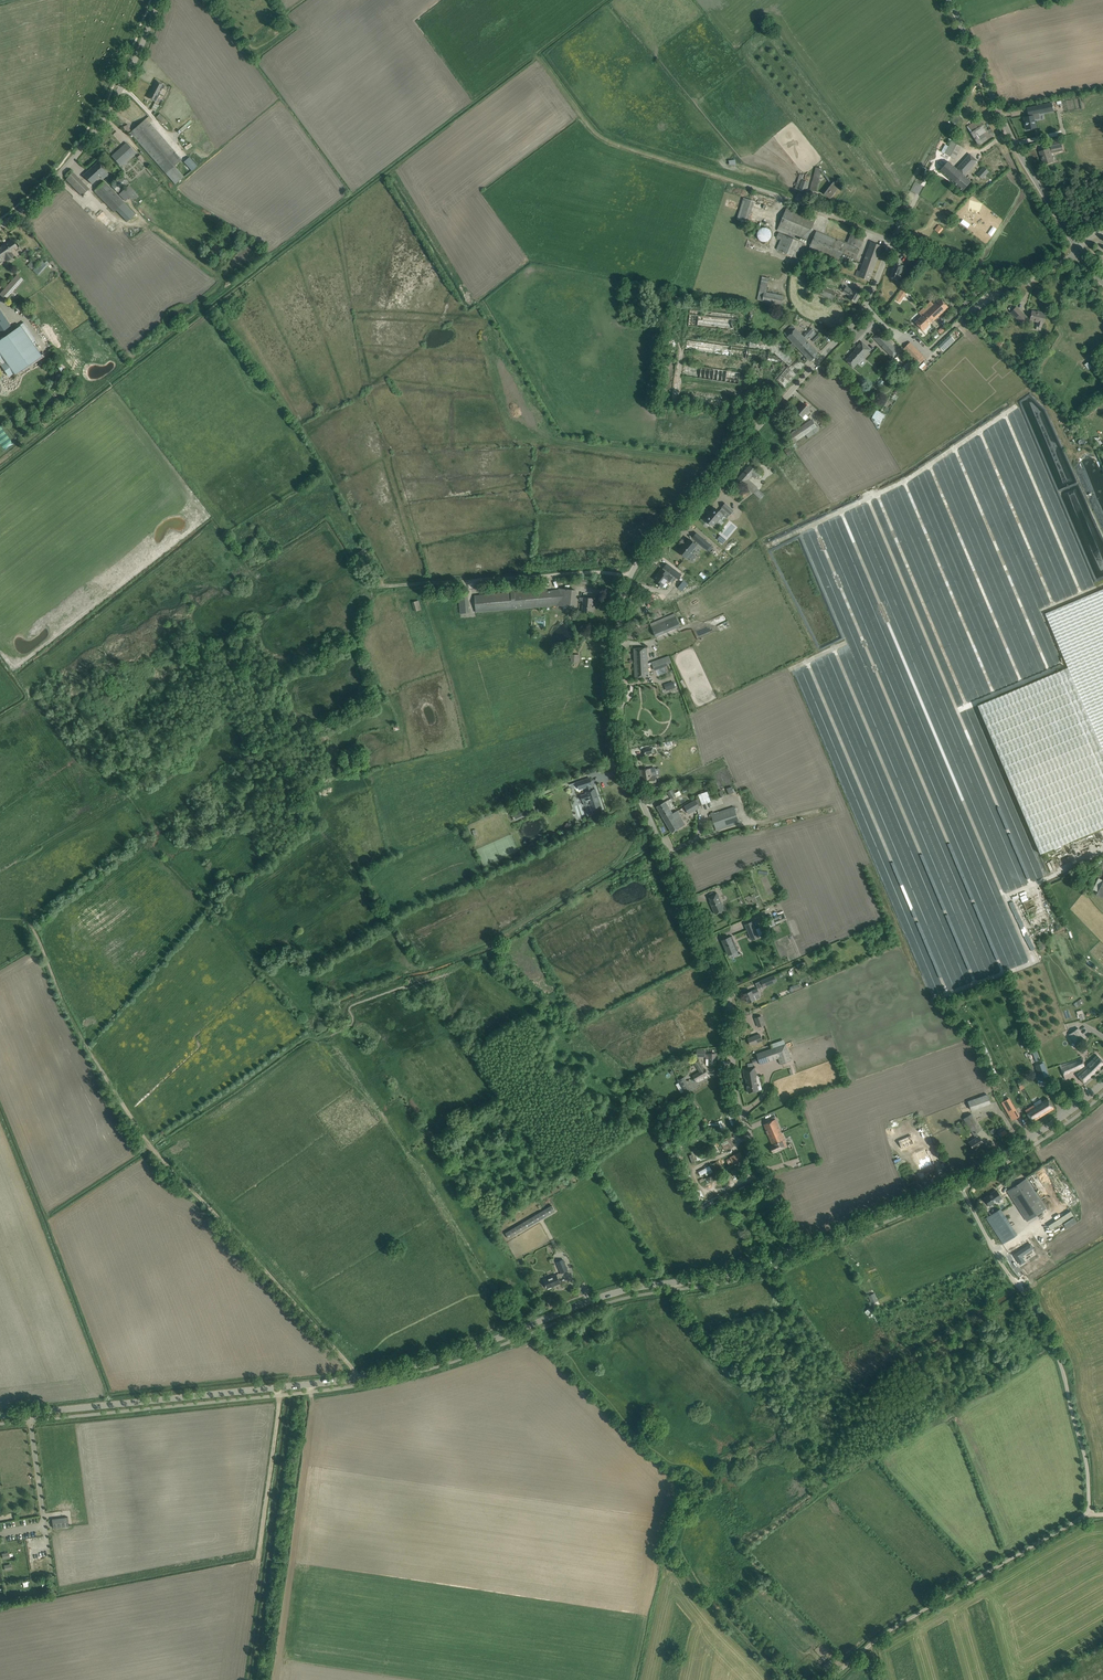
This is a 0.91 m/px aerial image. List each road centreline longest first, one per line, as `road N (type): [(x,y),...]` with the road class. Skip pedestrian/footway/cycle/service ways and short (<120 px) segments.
road 1 (tertiary): [(0,1416),(395,1370),(607,1295),(734,1273),(797,1251)]
road 2 (unclassified): [(797,1251),(739,1105),(730,1004),(627,754),(619,625),(629,578)]
road 3 (unclassified): [(830,1679),(894,1628),(1089,1513),(1086,1464),(1057,1355),(959,1181)]
road 4 (unclassified): [(629,578),(862,312),(894,241)]
road 5 (track): [(150,1146),(355,1371),(358,1385)]
road 6 (track): [(254,1679),(292,1394)]
road 7 (unclassified): [(1079,252),(1018,151),(948,0)]
road 8 (unclassified): [(0,226),(97,127),(158,0)]
road 9 (track): [(31,925),(84,1041),(150,1146)]
road 10 (unclassified): [(381,586),(603,572),(629,578)]
road 11 (unclassified): [(1079,252),(1030,280),(1008,282),(894,241)]
road 12 (tertiary): [(797,1251),(959,1181)]
road 13 (tertiary): [(959,1181),(1102,1083)]
road 14 (track): [(258,1555),(278,1387)]

